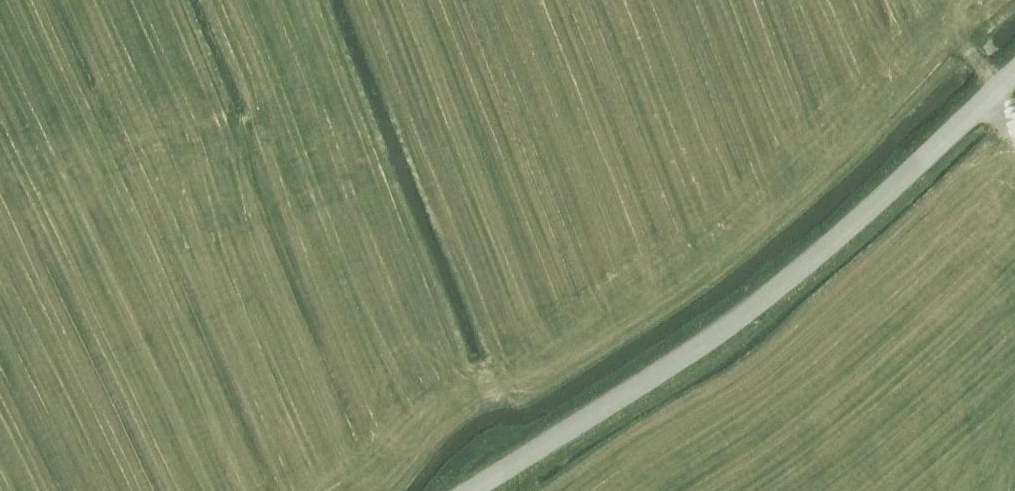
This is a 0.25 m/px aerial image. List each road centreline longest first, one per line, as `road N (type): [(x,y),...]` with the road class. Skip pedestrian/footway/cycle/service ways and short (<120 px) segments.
road 1 (tertiary): [(471,490),(763,301),(1014,72)]

